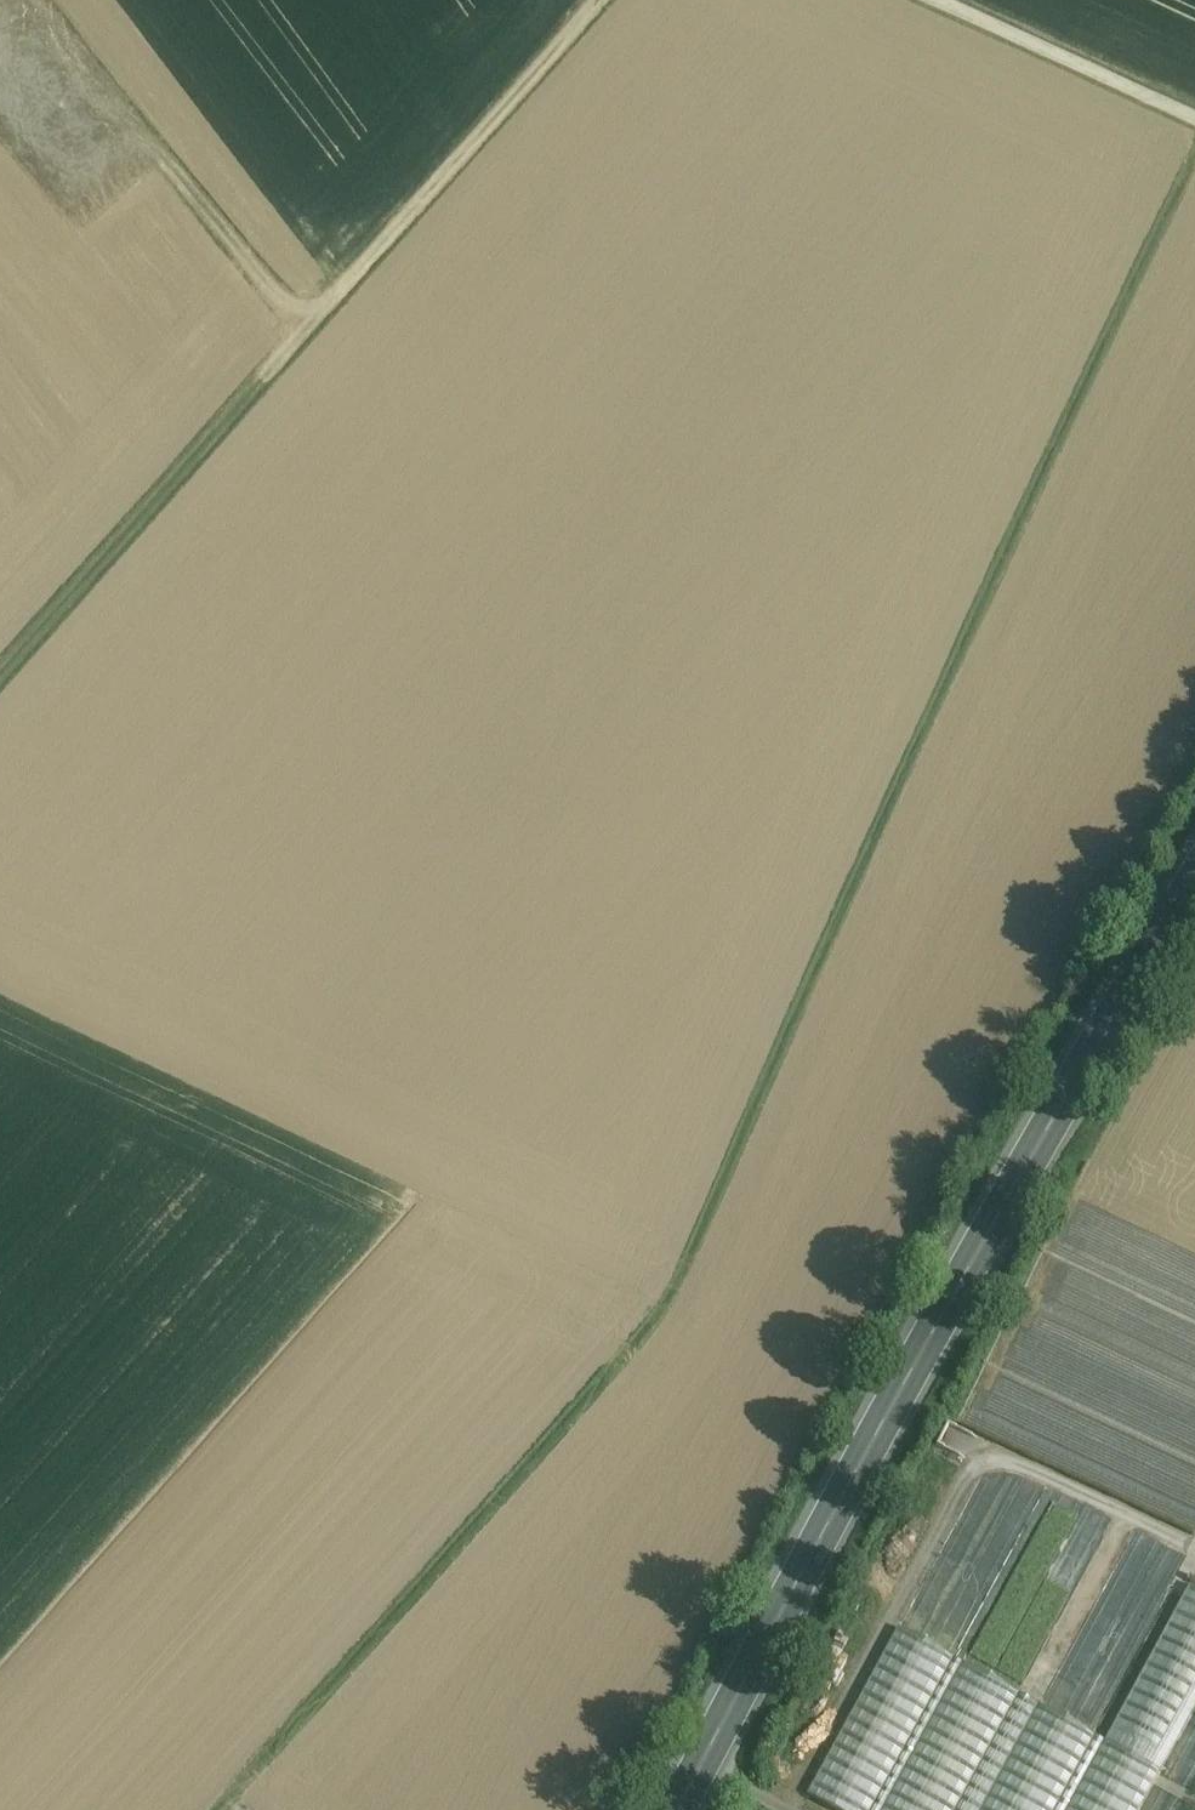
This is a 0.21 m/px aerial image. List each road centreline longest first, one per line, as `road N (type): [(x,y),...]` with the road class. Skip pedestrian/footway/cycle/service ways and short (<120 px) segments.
road 1 (primary): [(674,1809),(1005,1196),(1194,884)]
road 2 (unclassified): [(1194,118),(934,0)]

